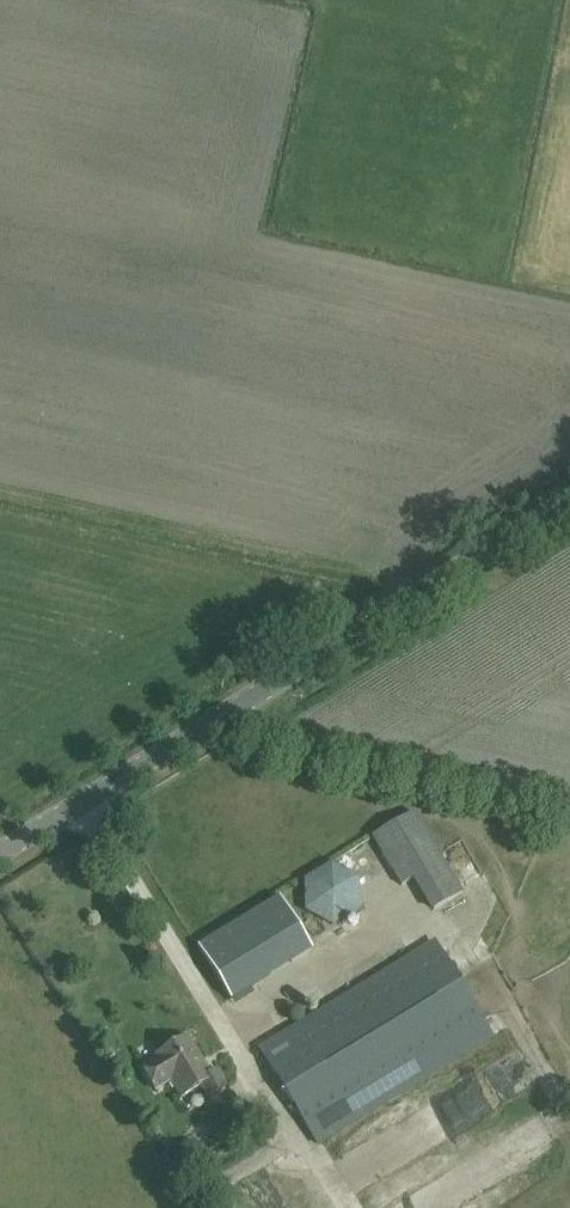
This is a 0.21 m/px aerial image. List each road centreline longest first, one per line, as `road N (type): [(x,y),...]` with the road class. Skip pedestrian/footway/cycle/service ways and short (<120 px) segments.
road 1 (tertiary): [(0,850),(569,498)]
road 2 (track): [(432,583),(337,553),(0,482)]

